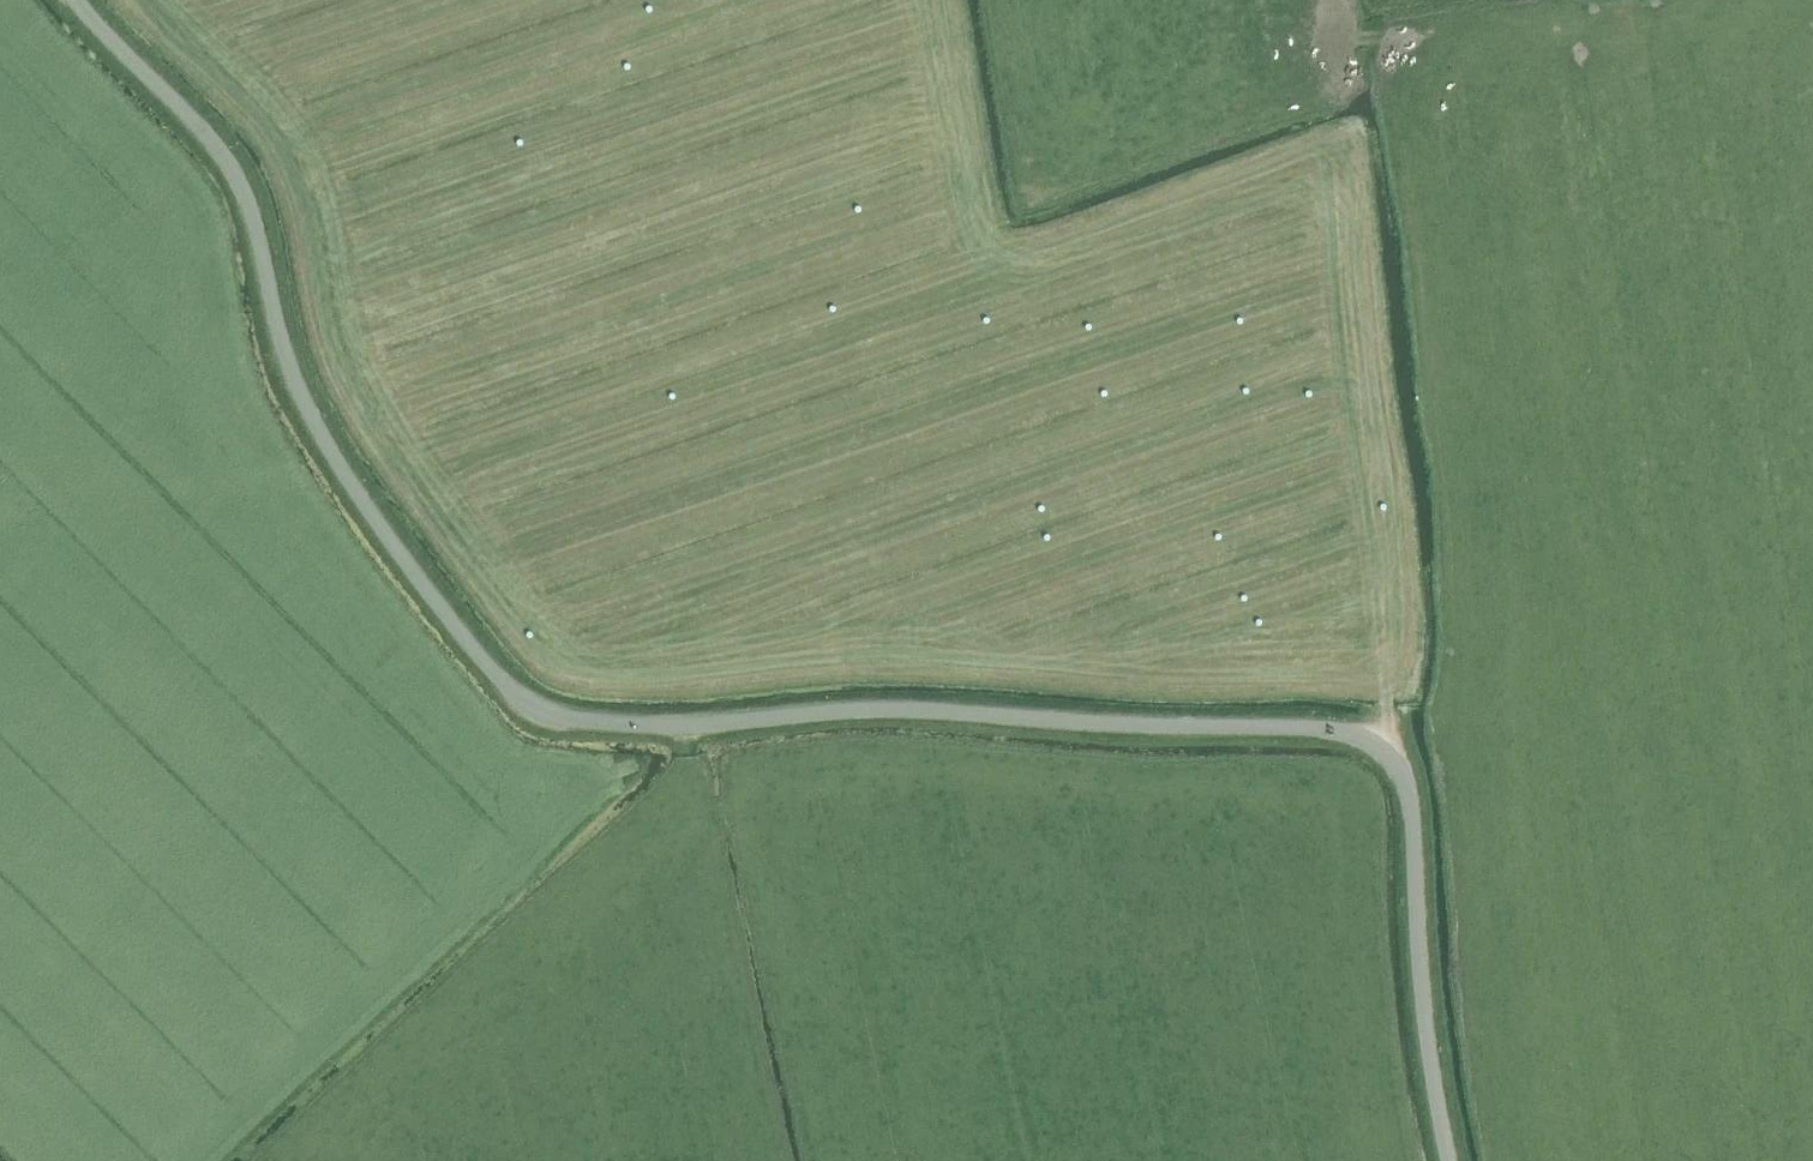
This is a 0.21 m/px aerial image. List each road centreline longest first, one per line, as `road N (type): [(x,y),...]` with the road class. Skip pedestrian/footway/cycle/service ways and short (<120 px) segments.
road 1 (unclassified): [(1447,1160),(1412,811),(1405,777),(1384,751),(1331,729),(1138,727),(878,708),(658,727),(554,716),(513,694),(442,611),(306,406),(247,196),(226,158),(77,0)]

